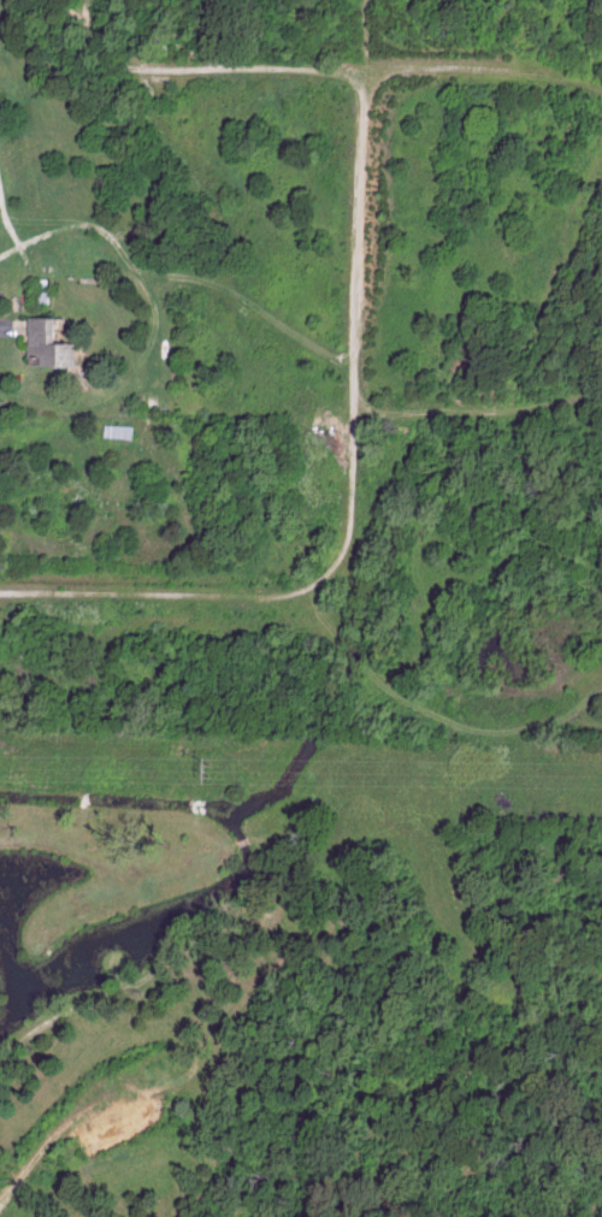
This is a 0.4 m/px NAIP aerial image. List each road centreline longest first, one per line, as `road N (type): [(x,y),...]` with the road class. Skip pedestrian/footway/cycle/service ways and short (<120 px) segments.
road 1 (residential): [(49,0),(112,66),(332,69),(353,77),(364,96),(348,548),(326,578),(287,596),(0,593)]

